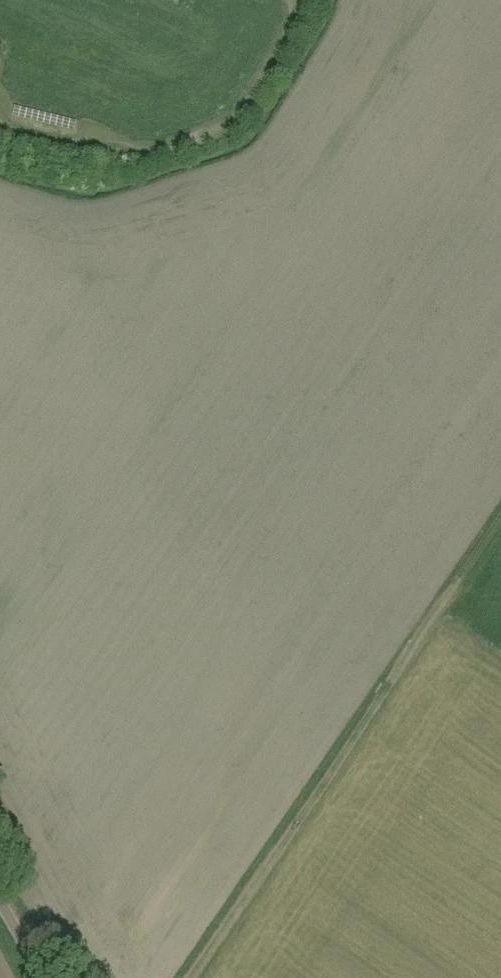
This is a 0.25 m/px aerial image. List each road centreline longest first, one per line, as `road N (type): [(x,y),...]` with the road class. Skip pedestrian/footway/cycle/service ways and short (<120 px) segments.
road 1 (track): [(500,521),(186,977)]

